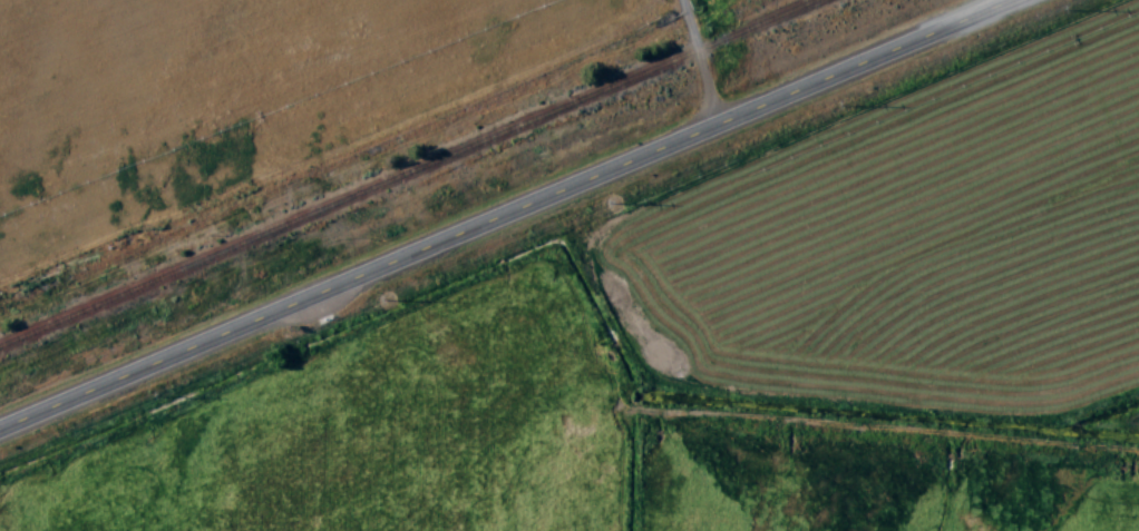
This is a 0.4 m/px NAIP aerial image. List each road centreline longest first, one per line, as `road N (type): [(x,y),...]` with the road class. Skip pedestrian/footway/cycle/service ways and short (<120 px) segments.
road 1 (primary): [(0,431),(1025,0)]

